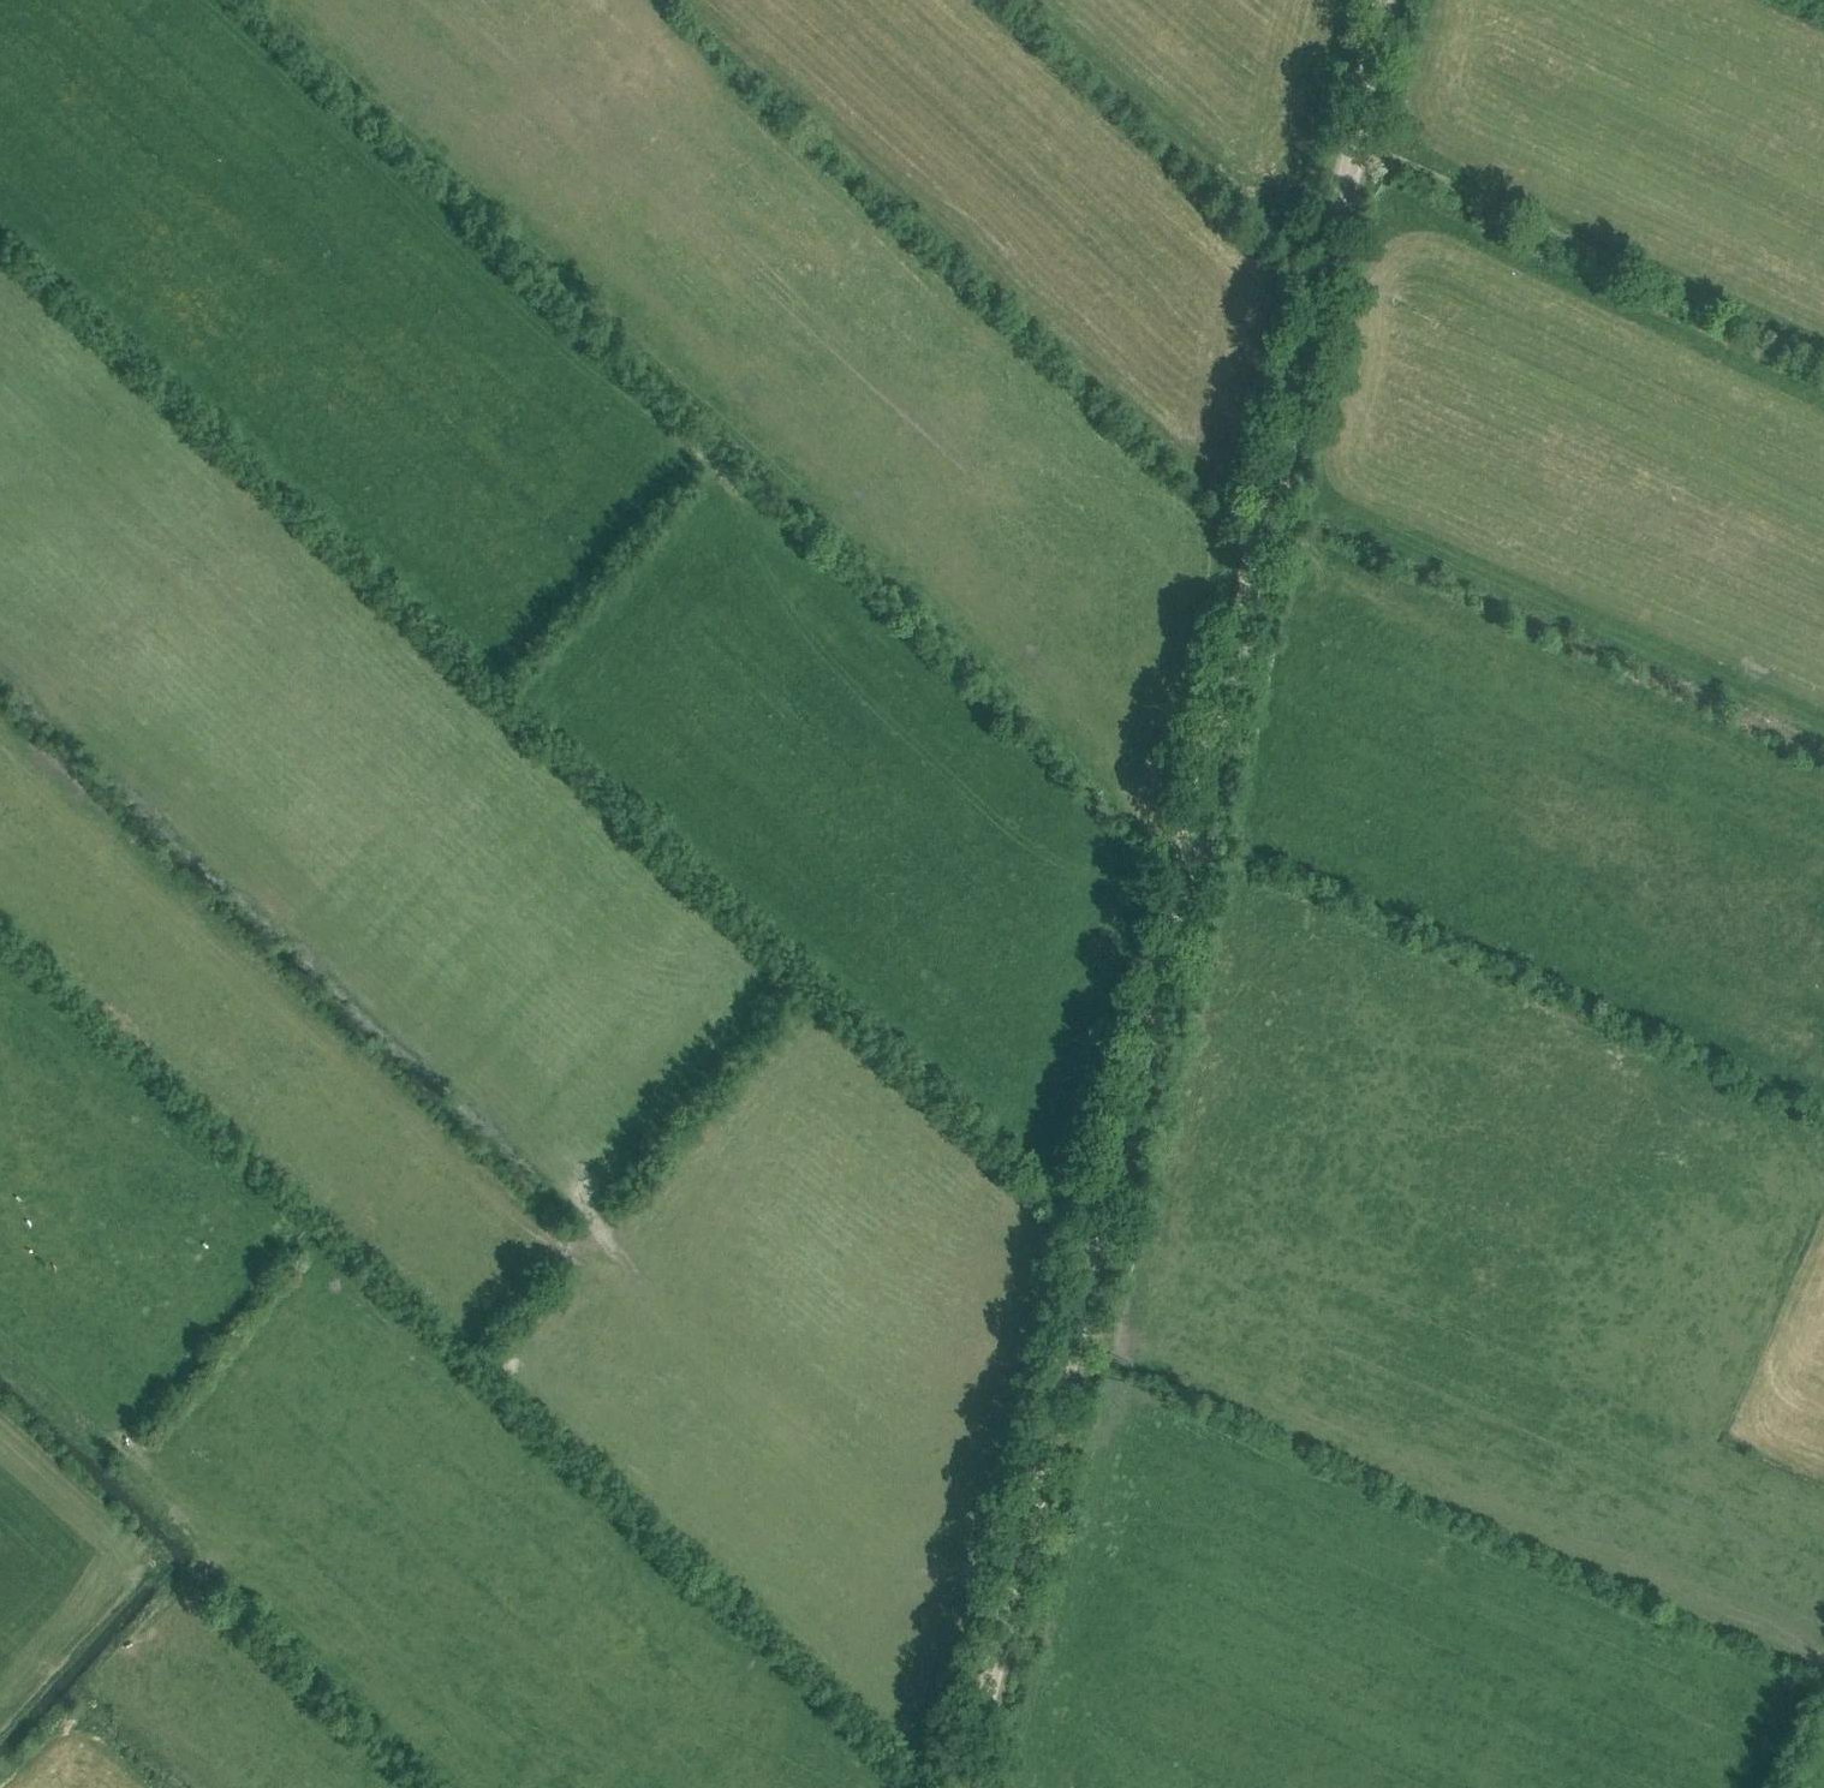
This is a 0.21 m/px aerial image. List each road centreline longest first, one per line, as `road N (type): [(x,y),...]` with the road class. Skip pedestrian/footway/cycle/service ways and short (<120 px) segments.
road 1 (track): [(1381,0),(958,1787)]
road 2 (track): [(1362,151),(1823,362)]

